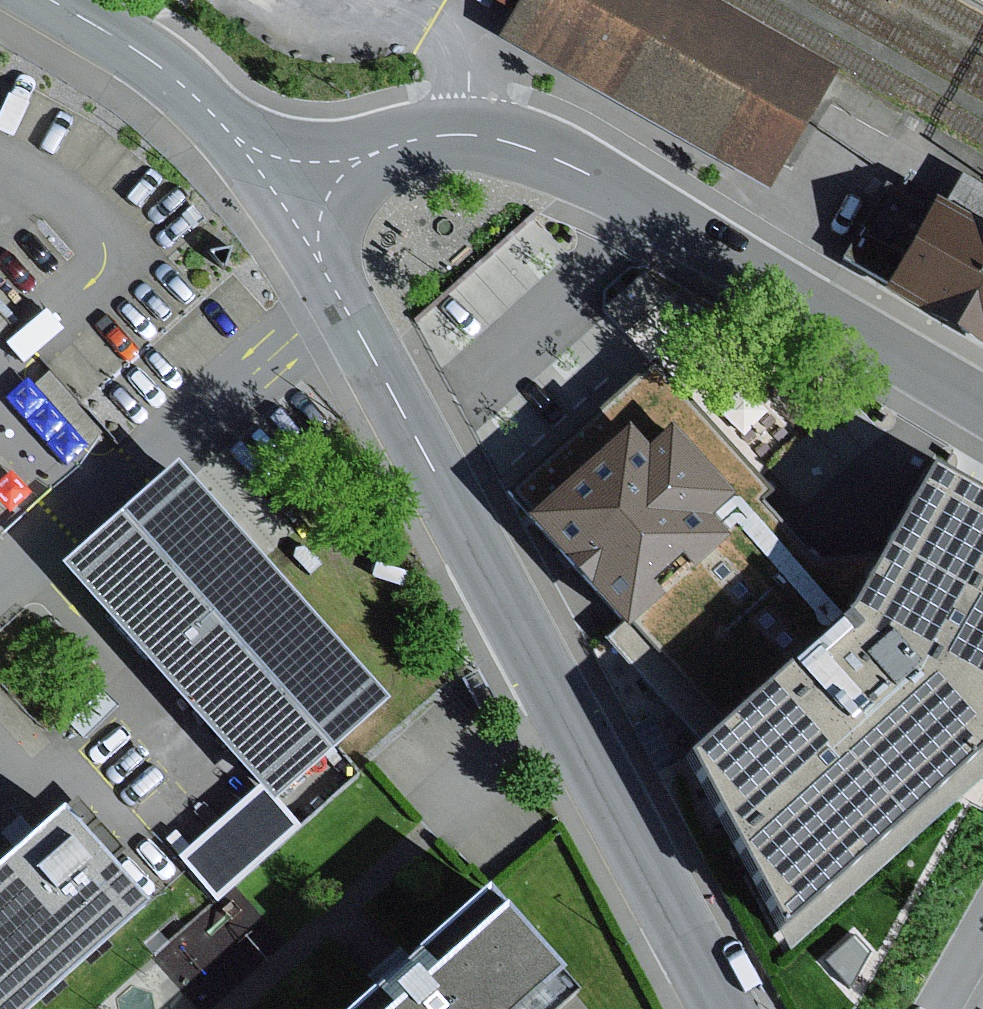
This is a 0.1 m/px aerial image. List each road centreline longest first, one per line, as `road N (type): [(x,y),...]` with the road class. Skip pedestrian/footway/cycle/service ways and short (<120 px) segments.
road 1 (tertiary): [(300,185),(321,263),(714,1008)]
road 2 (tertiary): [(300,185),(377,146),(436,136),(530,150),(637,201),(982,405)]
road 3 (tertiary): [(55,0),(199,96),(234,138),(300,185)]

